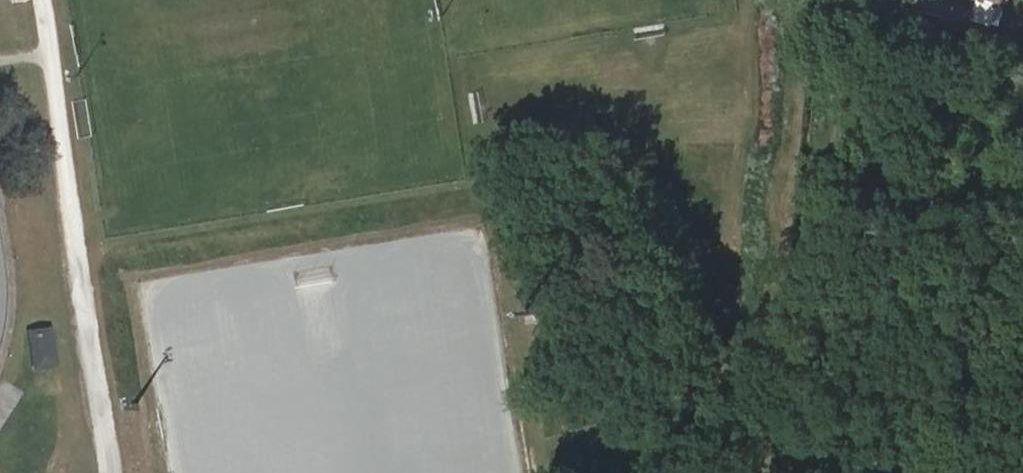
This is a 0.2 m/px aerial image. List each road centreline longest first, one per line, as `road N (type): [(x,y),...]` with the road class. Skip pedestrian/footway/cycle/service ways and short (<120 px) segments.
road 1 (track): [(44,0),(109,472)]

